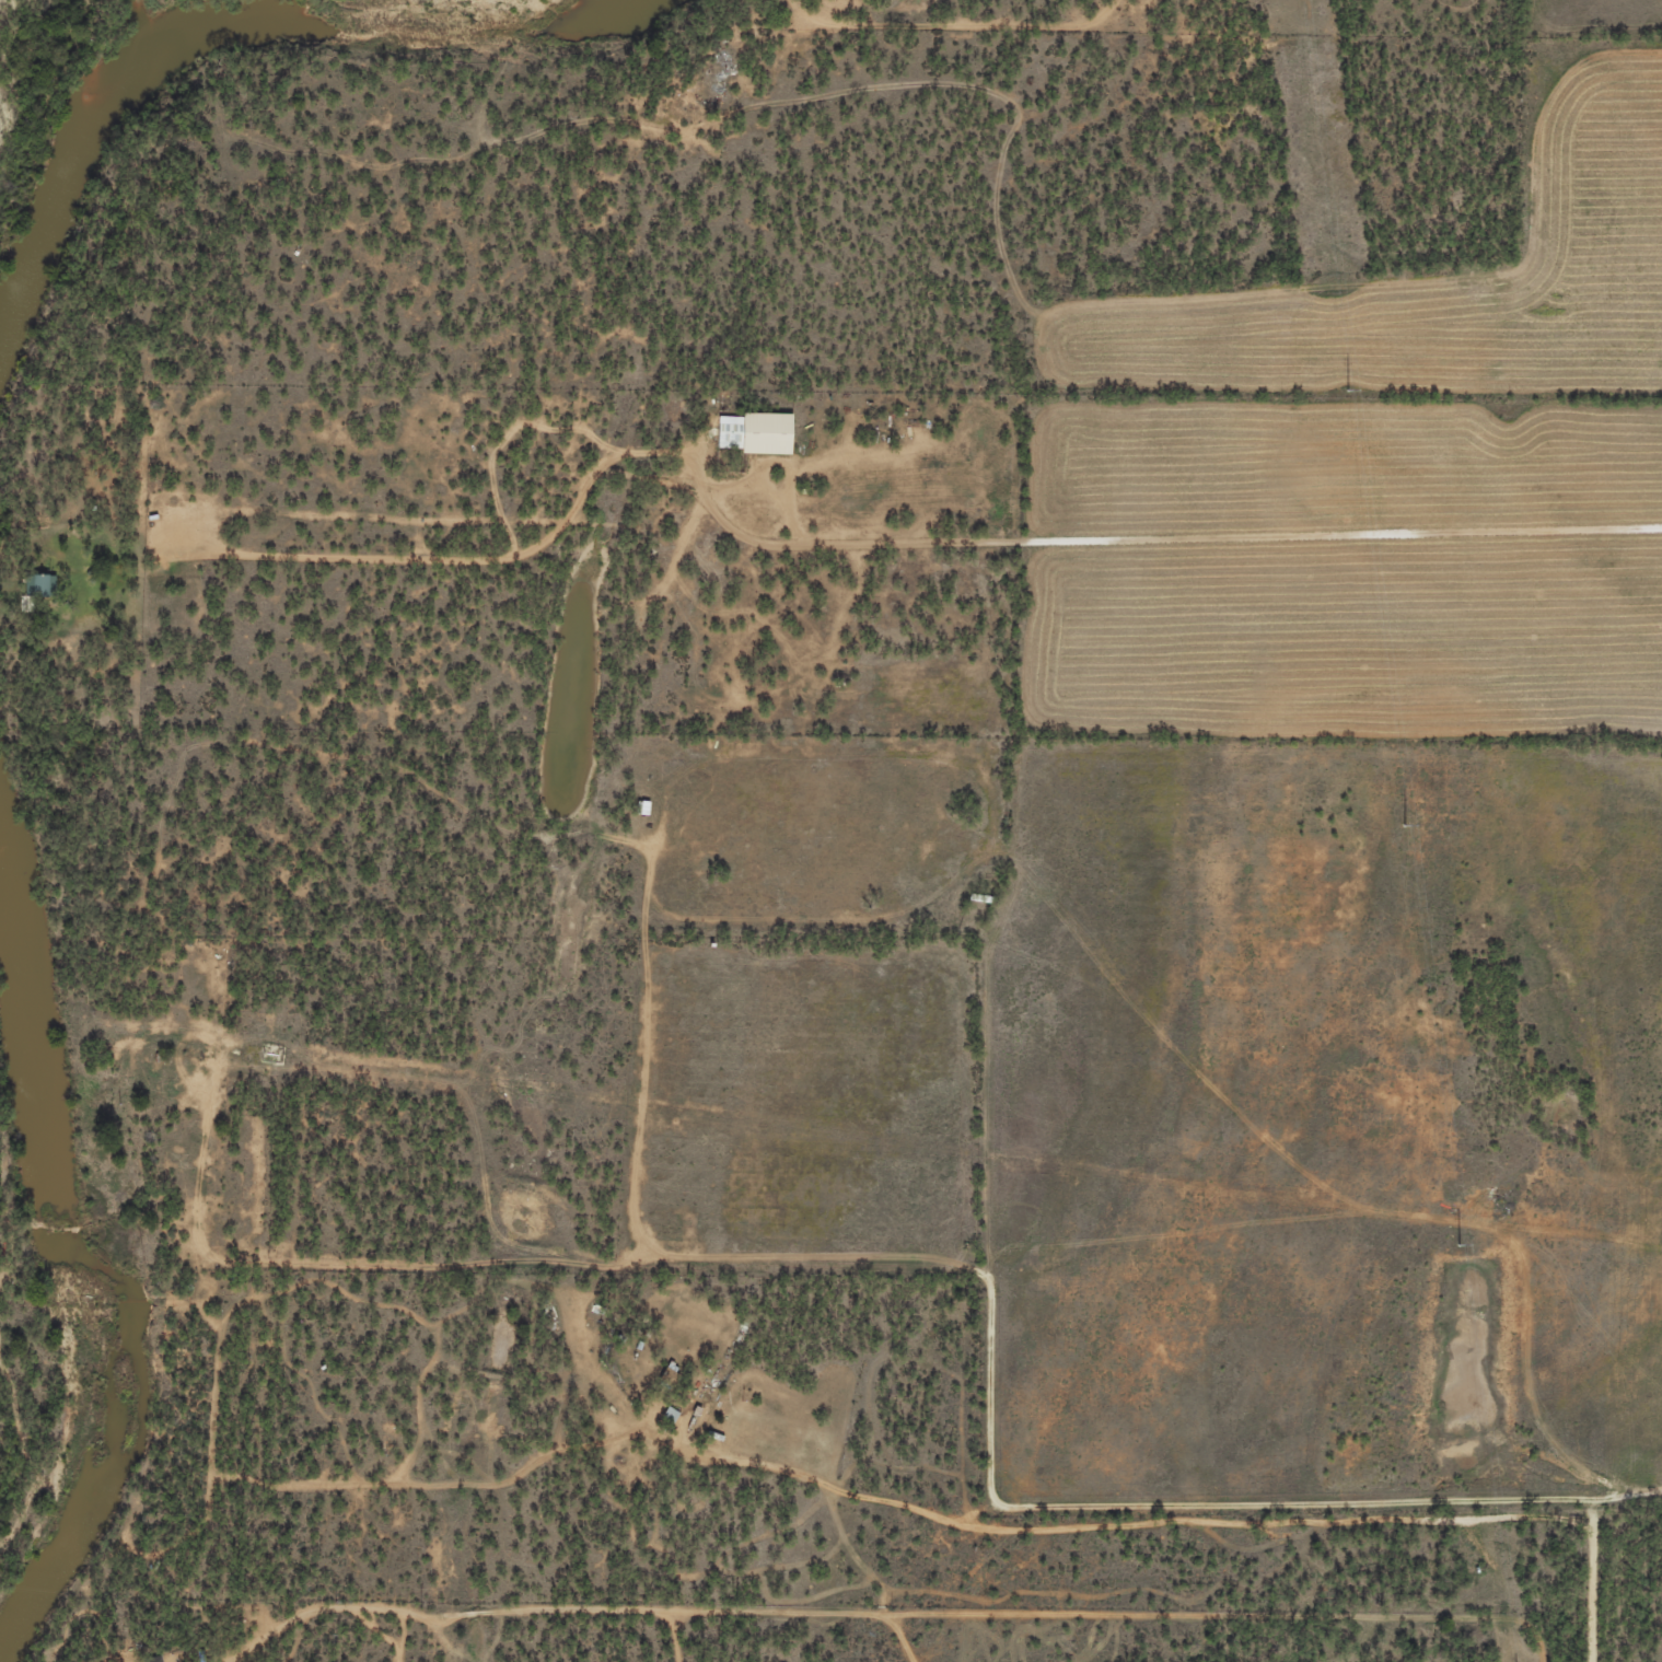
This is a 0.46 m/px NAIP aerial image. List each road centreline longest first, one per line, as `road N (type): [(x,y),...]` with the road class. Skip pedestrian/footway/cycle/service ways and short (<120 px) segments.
road 1 (residential): [(1571,613),(1511,360),(1511,260),(1566,156),(1576,0)]

